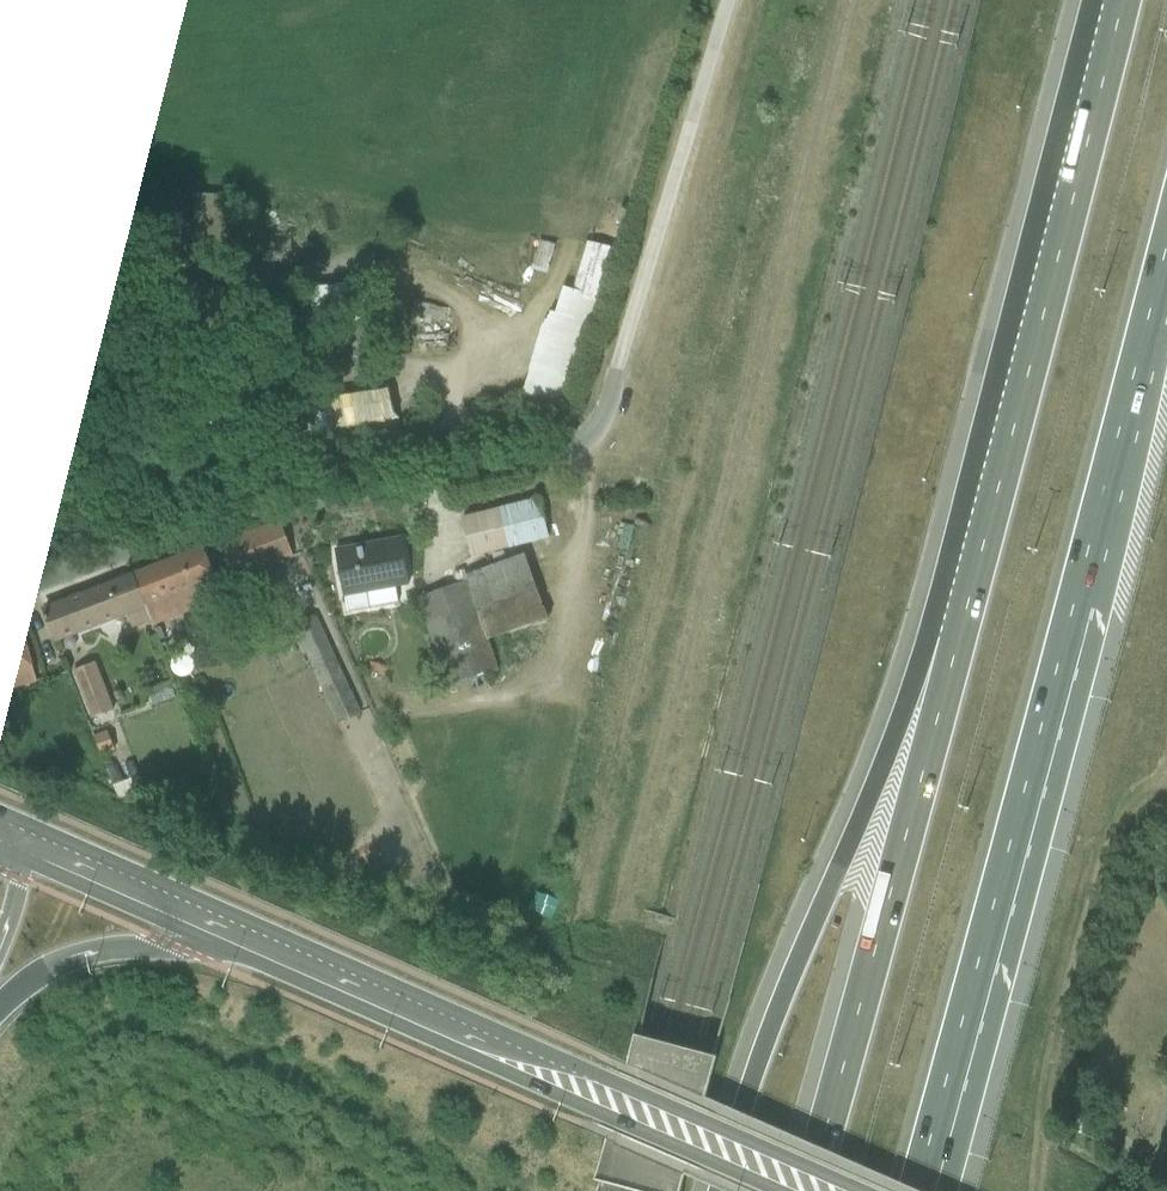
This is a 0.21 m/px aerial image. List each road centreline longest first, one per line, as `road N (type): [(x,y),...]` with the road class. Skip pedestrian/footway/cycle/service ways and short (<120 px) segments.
road 1 (unclassified): [(727,0),(595,427),(571,447),(231,517),(0,598)]
road 2 (motorway): [(912,1190),(1166,244)]
road 3 (motorway): [(1121,0),(961,630)]
road 4 (motorway): [(961,630),(921,666),(826,904),(789,969),(715,1190)]
road 5 (secondary): [(818,1190),(264,948)]
road 6 (motorway): [(961,630),(805,1190)]
road 7 (motorway): [(0,1004),(76,957),(109,949),(264,948)]
road 8 (secondary): [(264,948),(19,840)]

